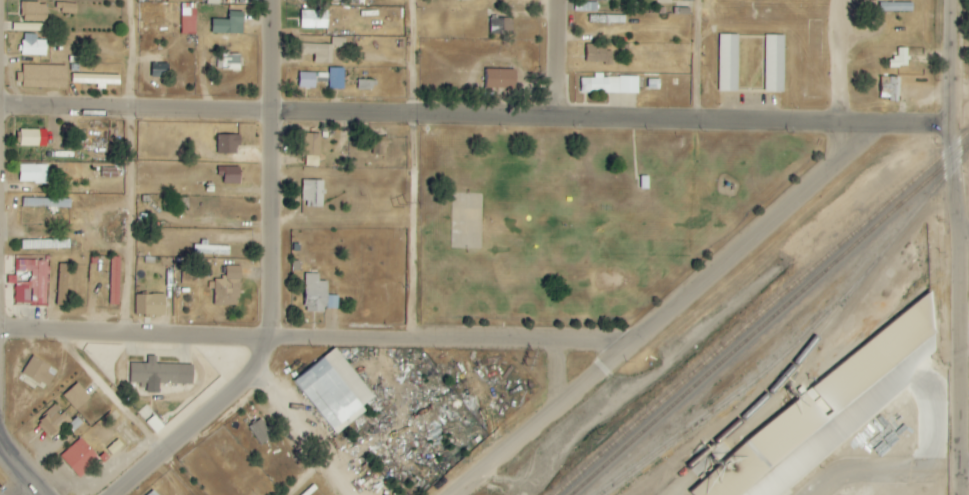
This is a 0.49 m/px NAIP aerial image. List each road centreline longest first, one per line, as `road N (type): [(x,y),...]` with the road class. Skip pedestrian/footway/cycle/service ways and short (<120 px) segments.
road 1 (residential): [(951,130),(268,109),(0,111)]
road 2 (residential): [(628,342),(0,331)]
road 3 (tertiary): [(957,494),(957,0)]
road 4 (residential): [(254,367),(265,340),(269,0)]
road 5 (residential): [(665,312),(454,494)]
road 6 (residential): [(863,124),(842,153),(665,312)]
road 7 (residential): [(110,494),(254,367)]
road 8 (residential): [(361,494),(254,367)]
road 9 (residential): [(830,494),(861,478),(957,471)]

